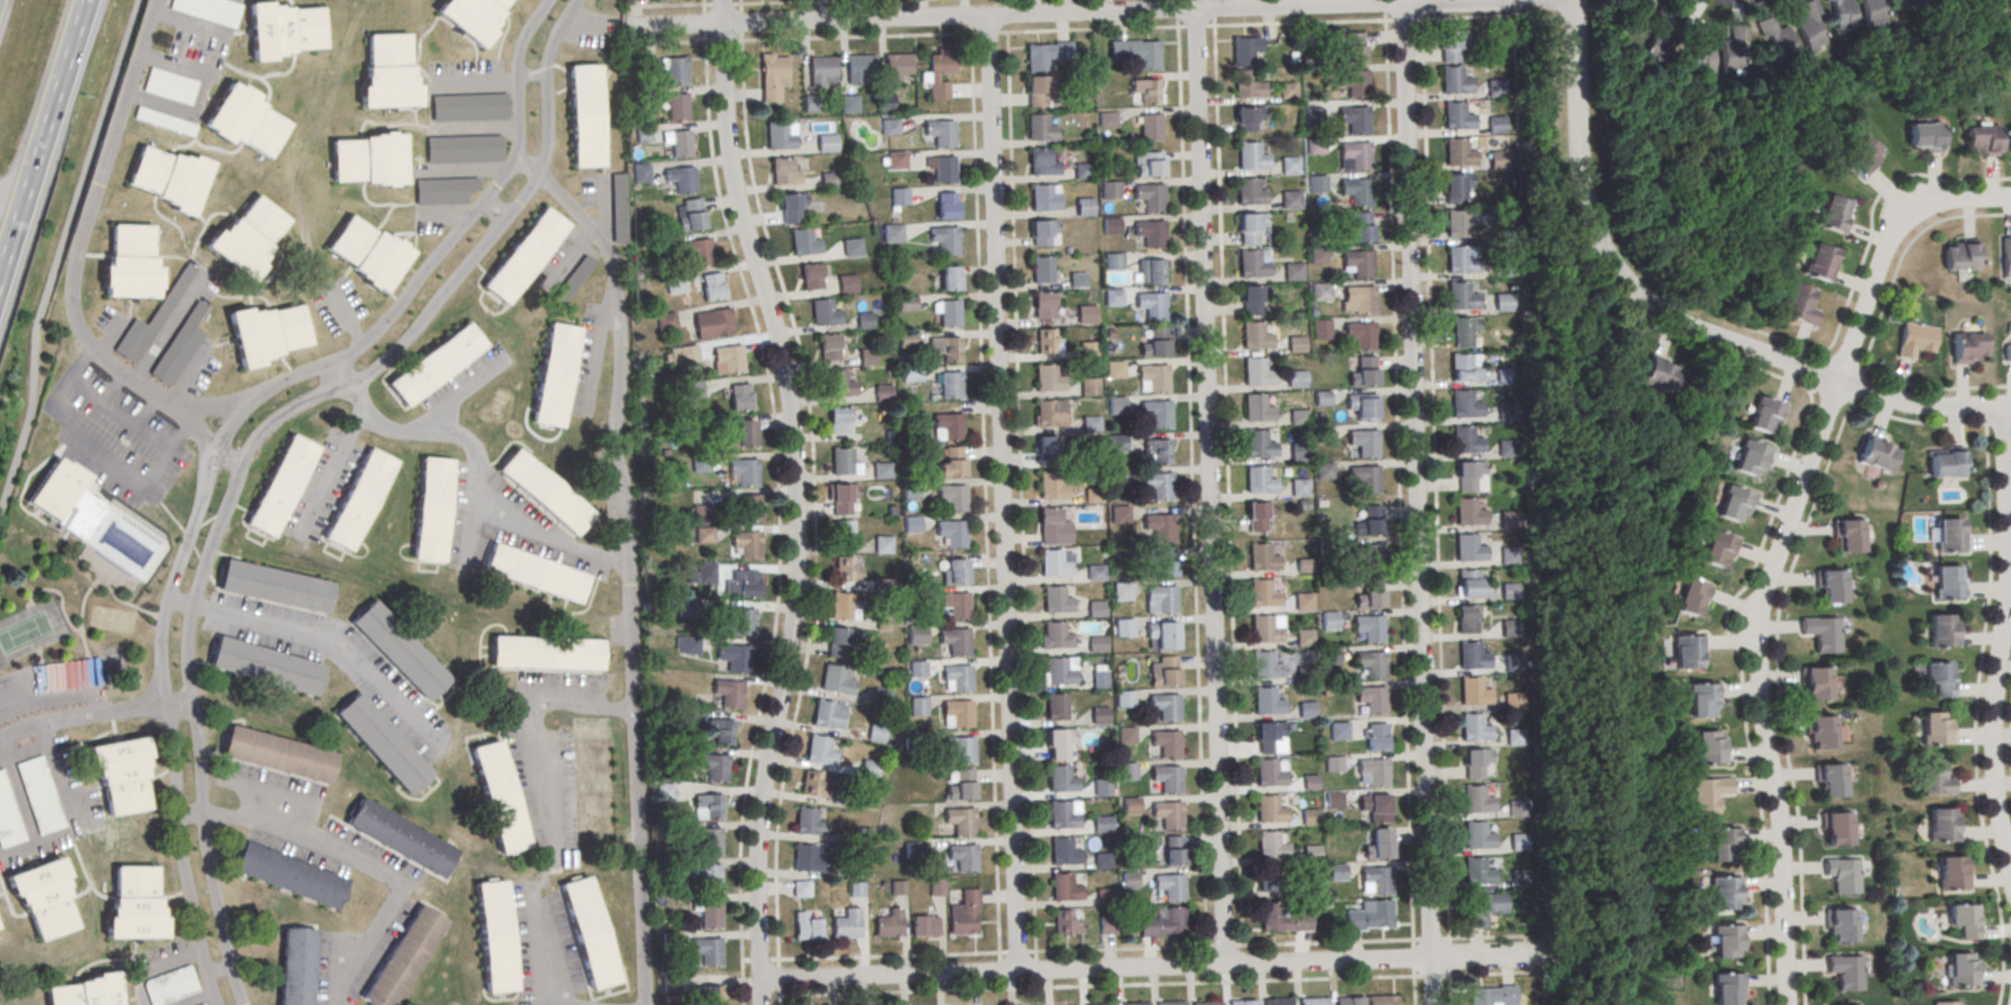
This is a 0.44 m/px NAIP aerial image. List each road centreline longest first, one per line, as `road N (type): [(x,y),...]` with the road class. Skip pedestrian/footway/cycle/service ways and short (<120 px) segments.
road 1 (residential): [(242,1004),(203,838),(187,677),(188,625),(210,553),(252,448),(292,412),(357,386),(393,359),(543,181),(549,79),(557,45),(585,0)]
road 2 (residential): [(552,0),(520,62),(521,151),(512,171),(384,326),(355,354),(270,390),(215,458),(170,601),(162,684),(201,953),(218,1004)]
road 3 (residential): [(759,1004),(756,840),(792,620),(794,485),(785,379),(732,185),(720,0)]
road 4 (residential): [(1432,1004),(1401,2)]
road 5 (residential): [(1017,971),(987,15)]
road 6 (residential): [(1224,965),(1194,9)]
road 7 (residential): [(646,1004),(625,527),(613,440),(613,274),(600,243),(517,161)]
road 8 (residential): [(1483,0),(622,27)]
road 9 (residential): [(1571,954),(758,979)]
road 10 (residential): [(1839,379),(1752,626),(1781,812),(1787,1004)]
road 11 (residential): [(156,0),(78,247),(73,320),(88,346),(184,415),(215,458),(243,466)]
road 12 (residential): [(1587,203),(1617,272),(1694,329),(1921,407),(2010,406)]
road 13 (residential): [(2010,884),(1992,781),(2006,572),(2001,407)]
road 14 (residential): [(2010,196),(1909,206),(1895,224),(1839,379)]
road 15 (motorway): [(0,276),(85,0)]
road 16 (residential): [(1587,203),(1576,0)]
road 17 (residential): [(0,739),(95,713),(192,709)]

